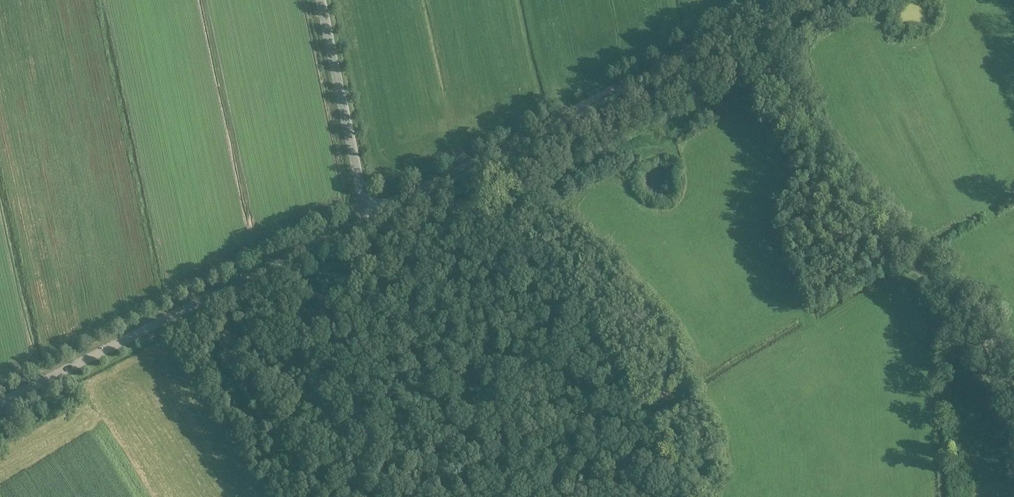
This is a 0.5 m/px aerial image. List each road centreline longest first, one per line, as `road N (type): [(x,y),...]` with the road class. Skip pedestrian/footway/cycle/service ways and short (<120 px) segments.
road 1 (unclassified): [(0,402),(366,215),(321,0)]
road 2 (unclassified): [(1013,422),(939,298),(795,116),(742,22)]
road 3 (track): [(300,250),(328,303),(373,284),(457,271),(510,288),(585,350),(640,456)]
road 4 (track): [(380,208),(742,22)]
road 5 (track): [(396,496),(289,388),(282,366),(296,328),(328,303)]
road 6 (track): [(513,496),(609,456),(640,456)]

